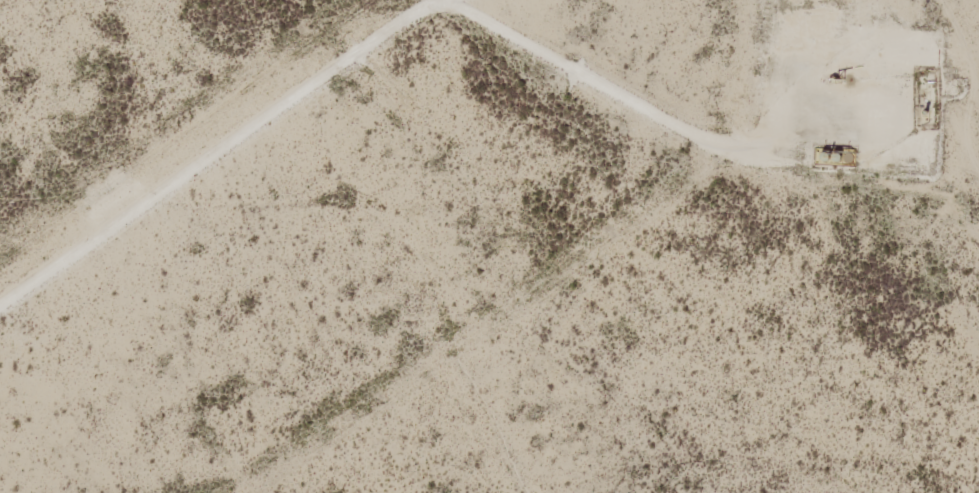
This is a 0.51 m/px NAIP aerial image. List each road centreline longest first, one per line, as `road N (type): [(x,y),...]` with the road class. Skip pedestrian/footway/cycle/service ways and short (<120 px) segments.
road 1 (residential): [(0,300),(413,8),(441,0)]

